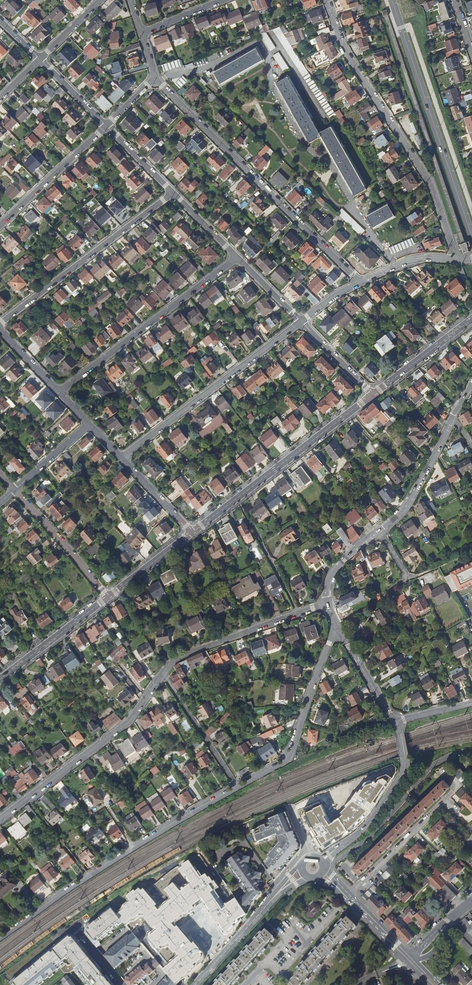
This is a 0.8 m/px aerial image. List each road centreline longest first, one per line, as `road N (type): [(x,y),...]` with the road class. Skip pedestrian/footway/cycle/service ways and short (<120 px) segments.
road 1 (unclassified): [(455,259),(433,187),(344,48),(328,0)]
road 2 (unclassified): [(154,79),(357,284)]
road 3 (tertiary): [(237,787),(0,938)]
road 4 (tertiary): [(392,0),(471,237)]
road 5 (tertiary): [(453,418),(407,506),(338,566),(328,603)]
road 6 (tertiary): [(192,533),(373,395)]
road 7 (unclassified): [(121,458),(301,321)]
road 8 (unclassified): [(59,392),(238,258)]
road 9 (unclassified): [(163,673),(126,724),(0,819)]
road 10 (residential): [(0,324),(173,192)]
road 11 (tertiary): [(336,625),(291,750),(237,787)]
road 12 (unclassified): [(323,866),(363,843),(438,761),(471,751)]
road 13 (unclassified): [(328,603),(175,659),(163,673)]
road 14 (unclassified): [(0,225),(106,126)]
road 15 (unclassified): [(15,490),(108,597)]
road 16 (tertiary): [(0,680),(108,597)]
road 17 (unclassified): [(163,673),(237,787)]
road 18 (unclassified): [(400,735),(401,777),(365,828),(340,846)]
road 19 (residential): [(348,896),(441,805)]
road 20 (tertiary): [(373,395),(471,319)]

